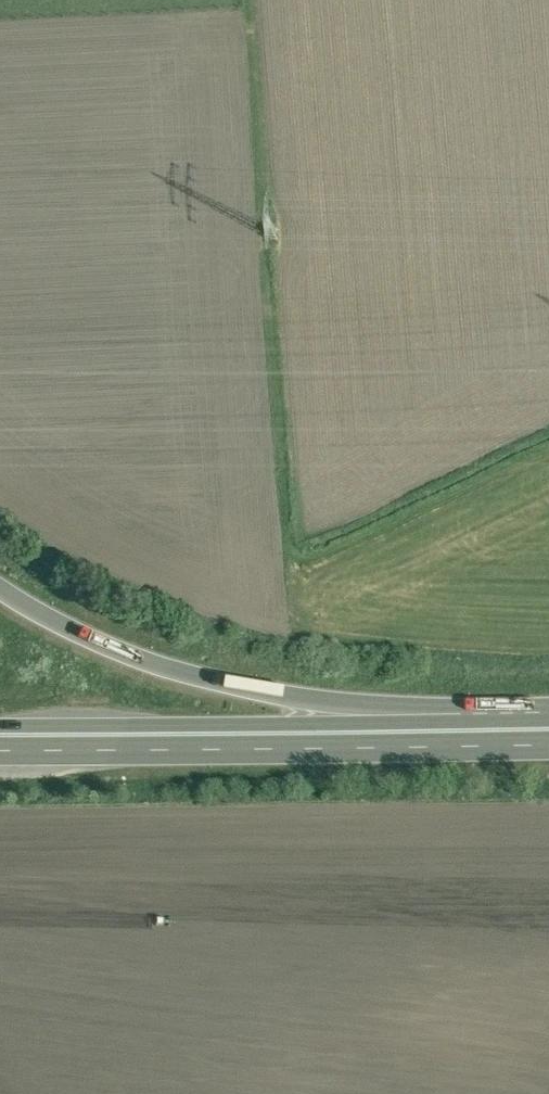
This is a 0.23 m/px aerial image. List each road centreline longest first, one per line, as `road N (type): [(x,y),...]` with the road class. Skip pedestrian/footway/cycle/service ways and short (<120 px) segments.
road 1 (trunk): [(453,727),(253,697),(100,640),(0,590)]
road 2 (trunk): [(453,727),(0,727)]

